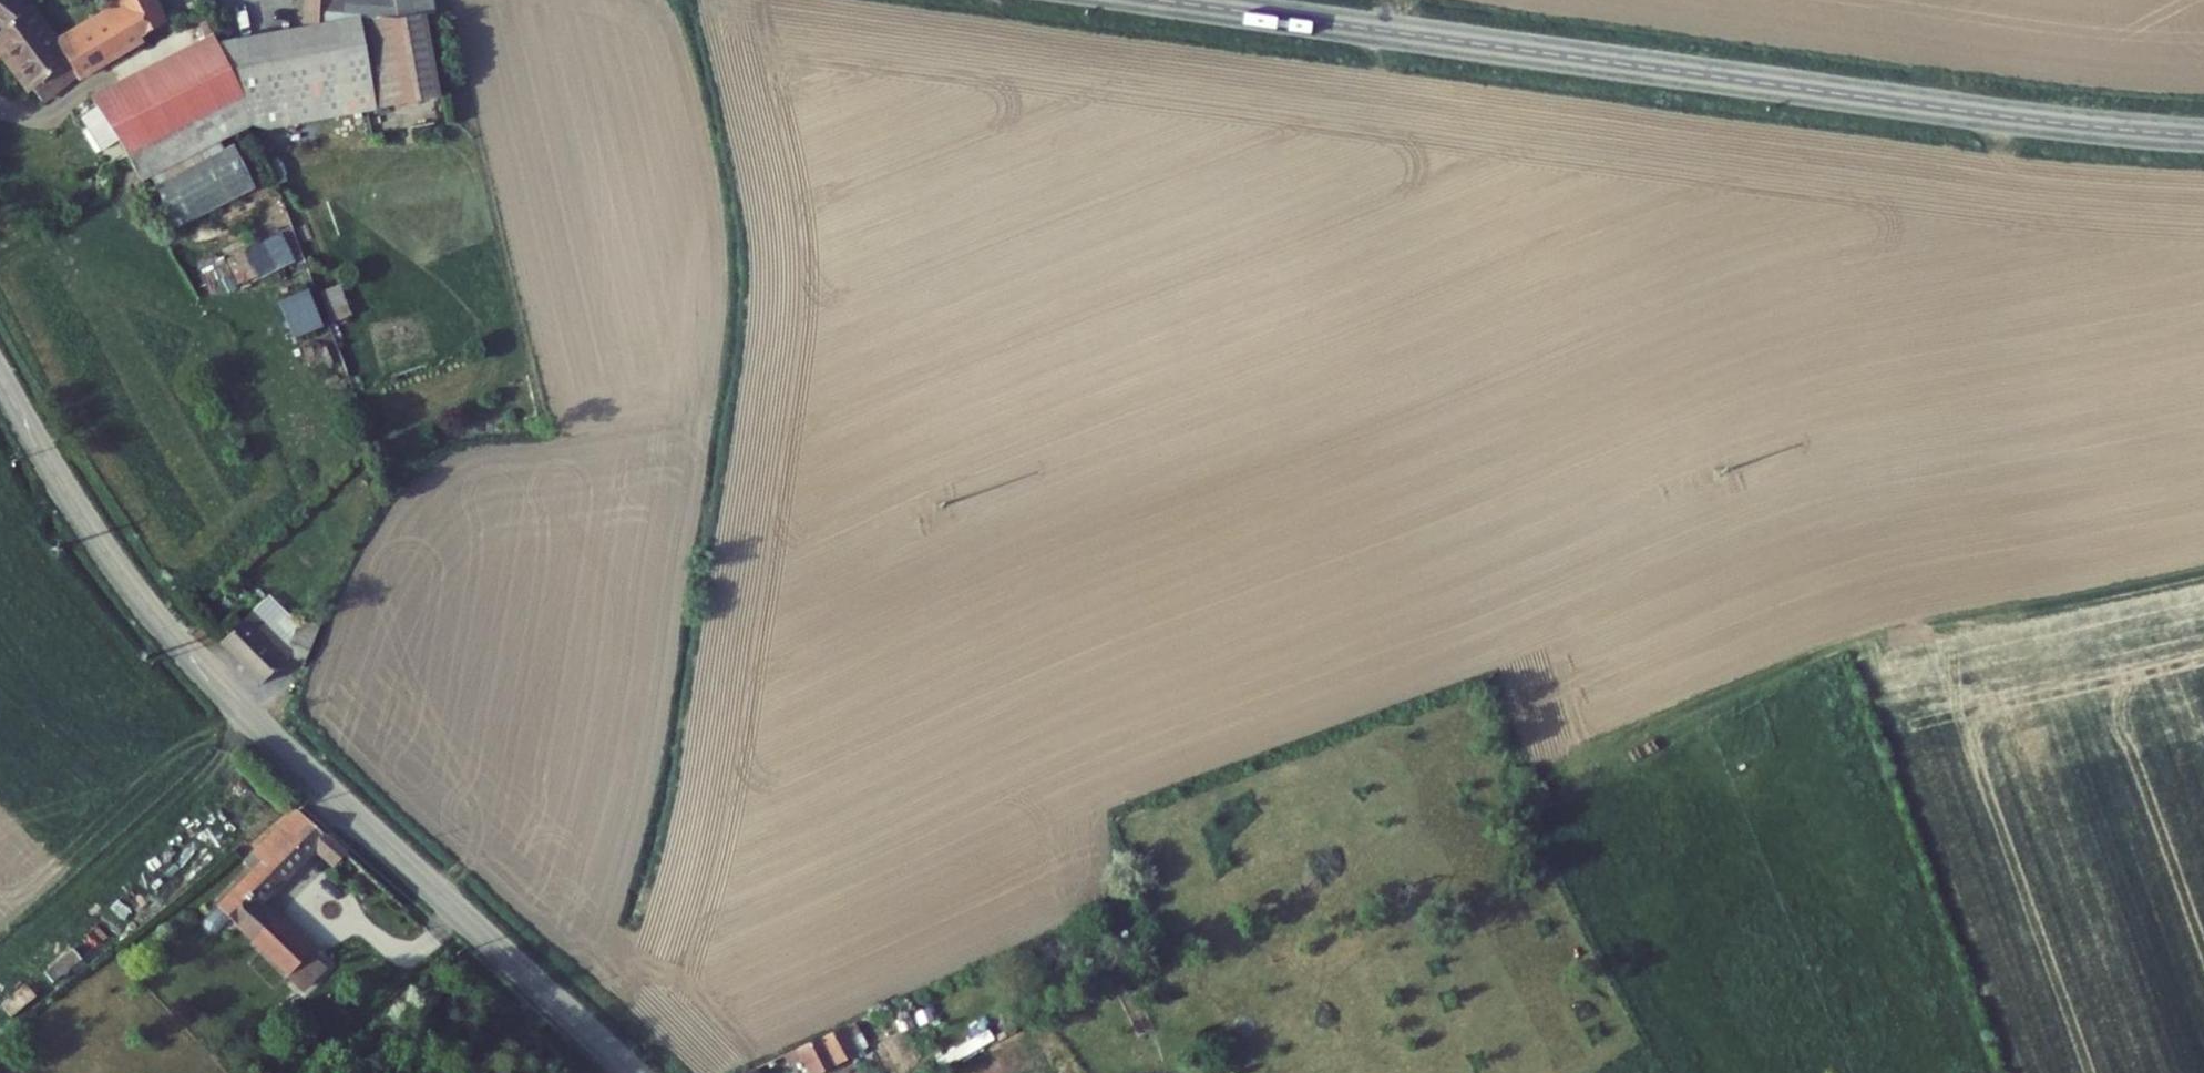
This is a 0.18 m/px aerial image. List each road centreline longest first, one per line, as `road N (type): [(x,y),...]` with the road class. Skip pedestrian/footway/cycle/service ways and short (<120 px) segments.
road 1 (secondary): [(1165,0),(2008,116),(2203,134)]
road 2 (tertiary): [(0,377),(87,522),(188,655),(634,1072)]

